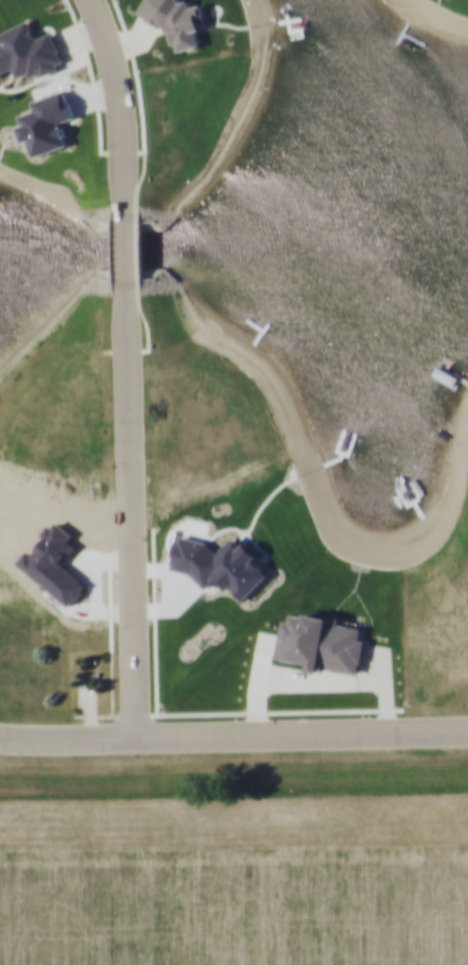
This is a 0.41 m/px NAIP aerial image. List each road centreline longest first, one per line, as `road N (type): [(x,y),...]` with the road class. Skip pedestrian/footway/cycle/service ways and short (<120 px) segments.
road 1 (residential): [(467,731),(133,740),(0,735)]
road 2 (residential): [(133,740),(126,280)]
road 3 (residential): [(125,219),(116,63),(93,0)]

